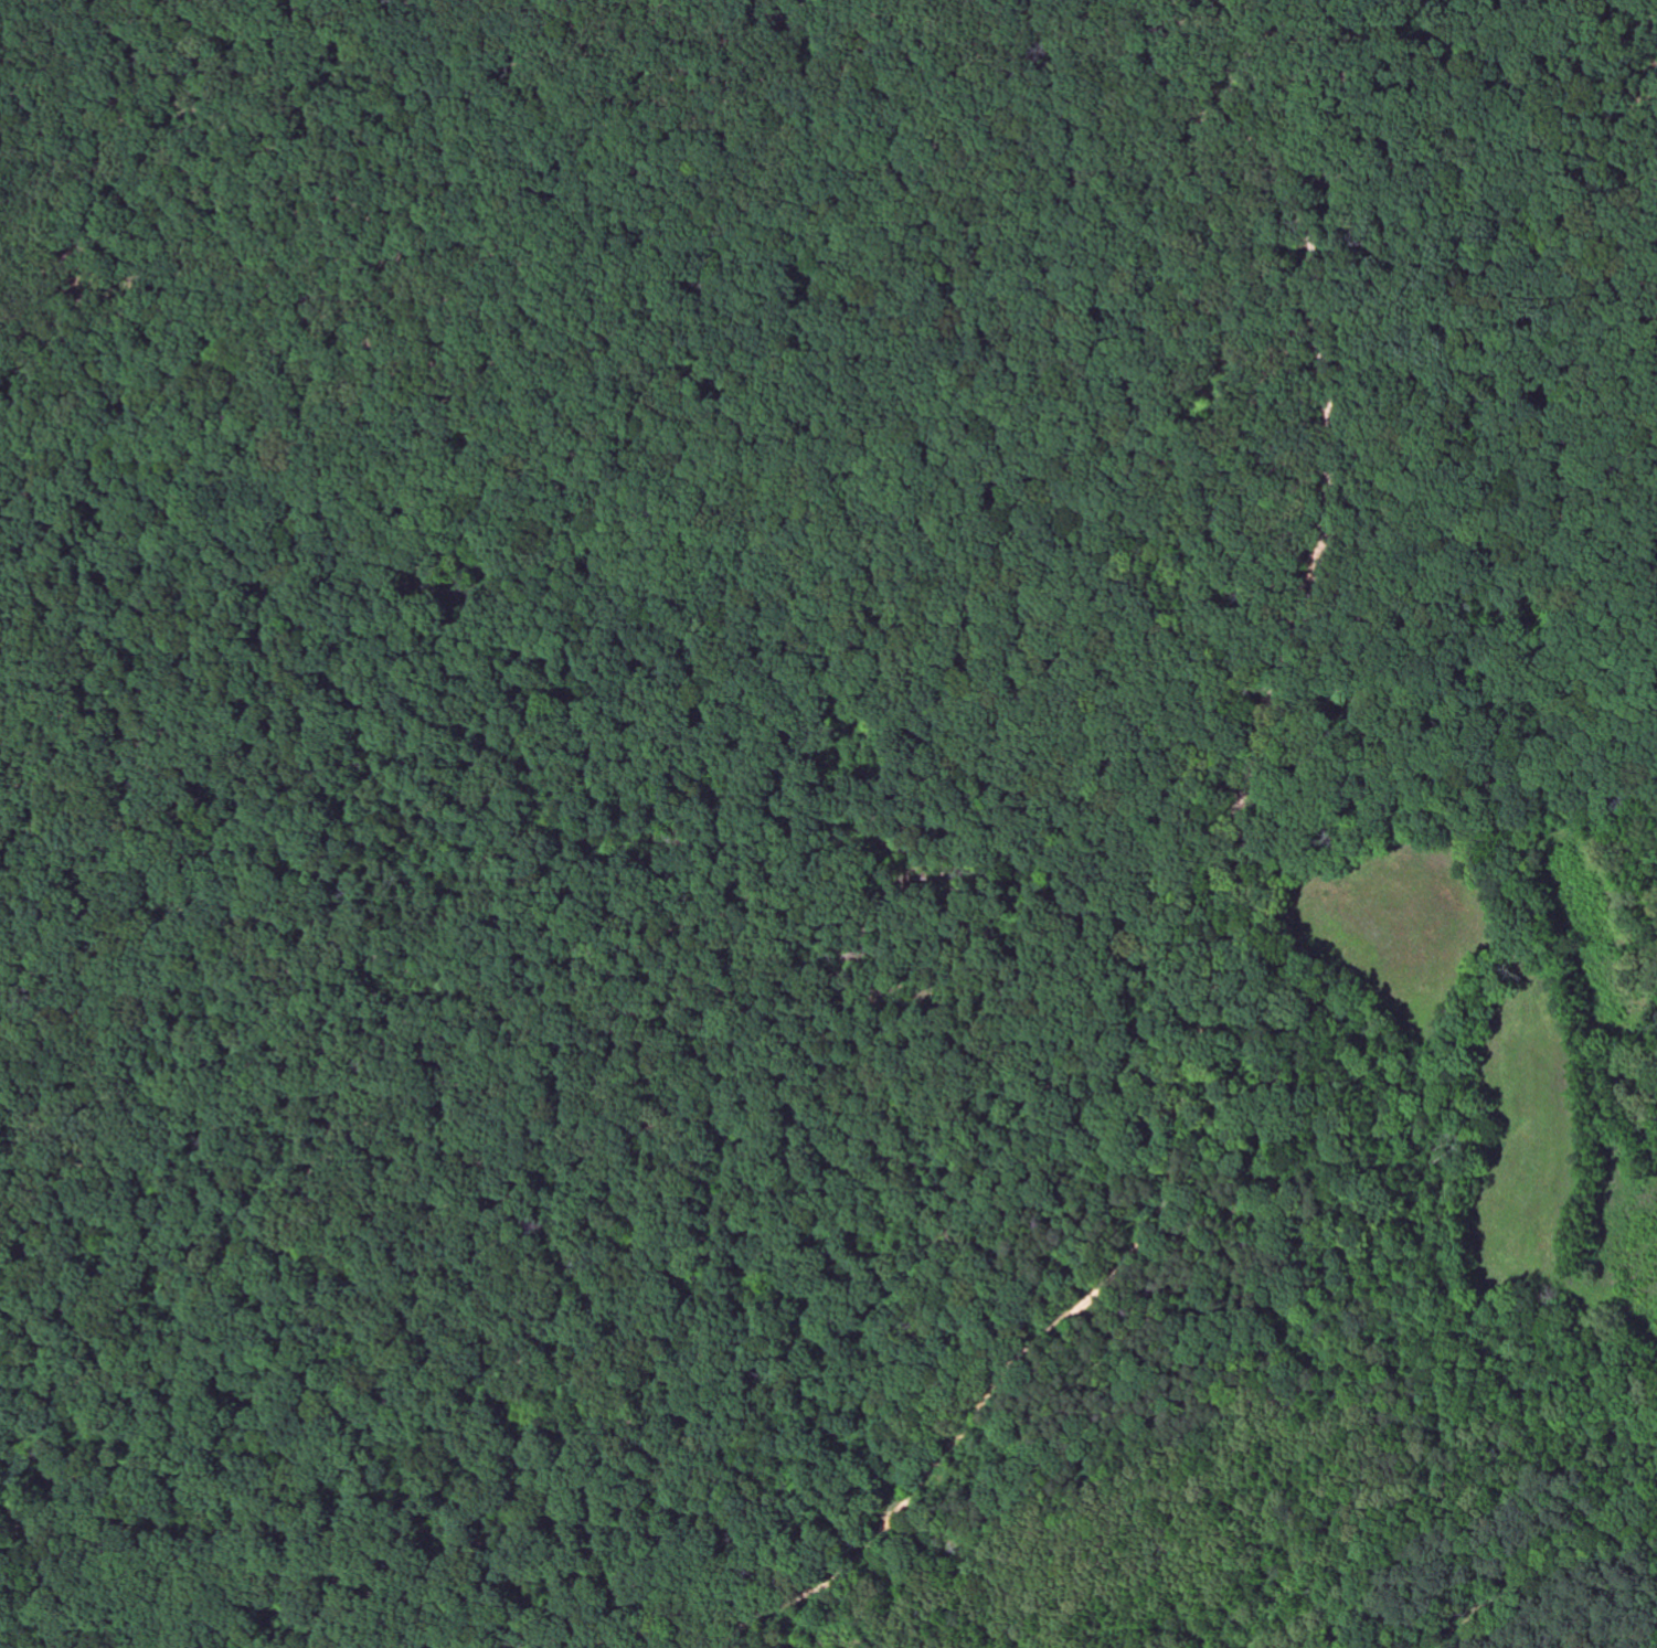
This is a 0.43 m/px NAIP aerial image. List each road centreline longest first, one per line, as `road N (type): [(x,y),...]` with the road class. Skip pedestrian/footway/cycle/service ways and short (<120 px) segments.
road 1 (residential): [(1246,0),(1309,235),(1327,401),(1328,521),(1271,695),(1234,927),(1164,1194),(1125,1264),(1011,1372),(902,1524),(820,1592),(748,1628),(730,1647)]

